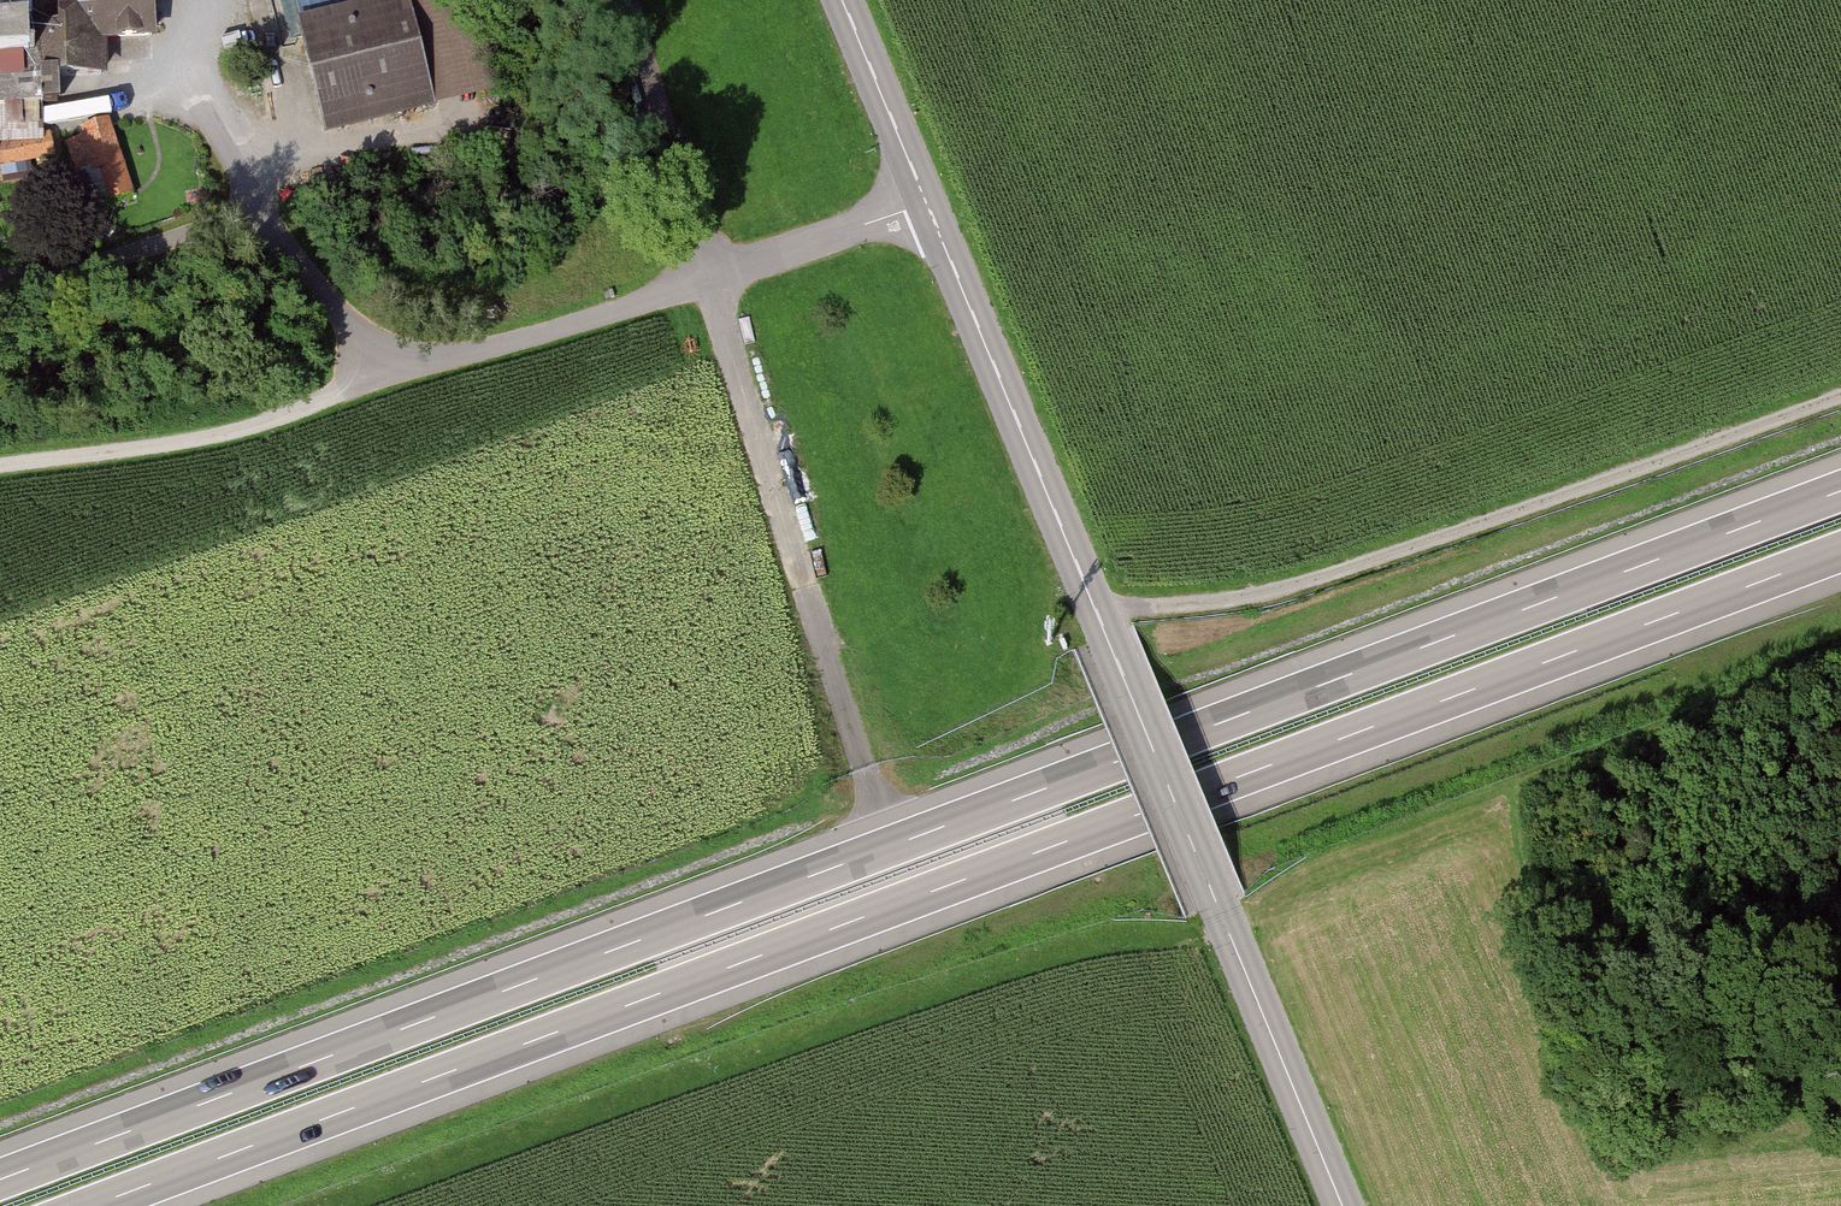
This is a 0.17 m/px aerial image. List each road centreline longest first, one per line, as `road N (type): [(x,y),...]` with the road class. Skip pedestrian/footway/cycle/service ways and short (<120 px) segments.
road 1 (motorway): [(1840,492),(0,1180)]
road 2 (motorway): [(91,1205),(1840,552)]
road 3 (tertiary): [(1341,1205),(845,0)]
road 4 (track): [(632,0),(868,769)]
road 5 (track): [(1097,603),(1225,602),(1303,584),(1840,399)]
road 6 (track): [(0,472),(216,441),(371,379)]
road 7 (track): [(0,278),(100,262),(265,211)]

